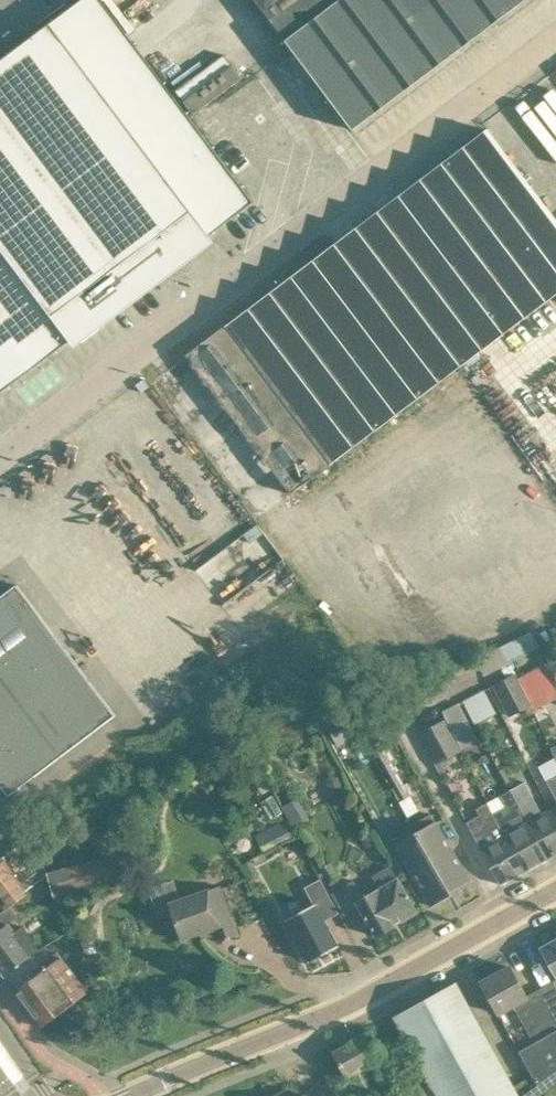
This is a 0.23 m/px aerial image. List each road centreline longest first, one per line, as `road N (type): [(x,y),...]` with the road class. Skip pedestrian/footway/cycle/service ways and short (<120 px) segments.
road 1 (unclassified): [(0,460),(496,92),(555,36)]
road 2 (tertiary): [(130,1095),(349,1005),(555,891)]

